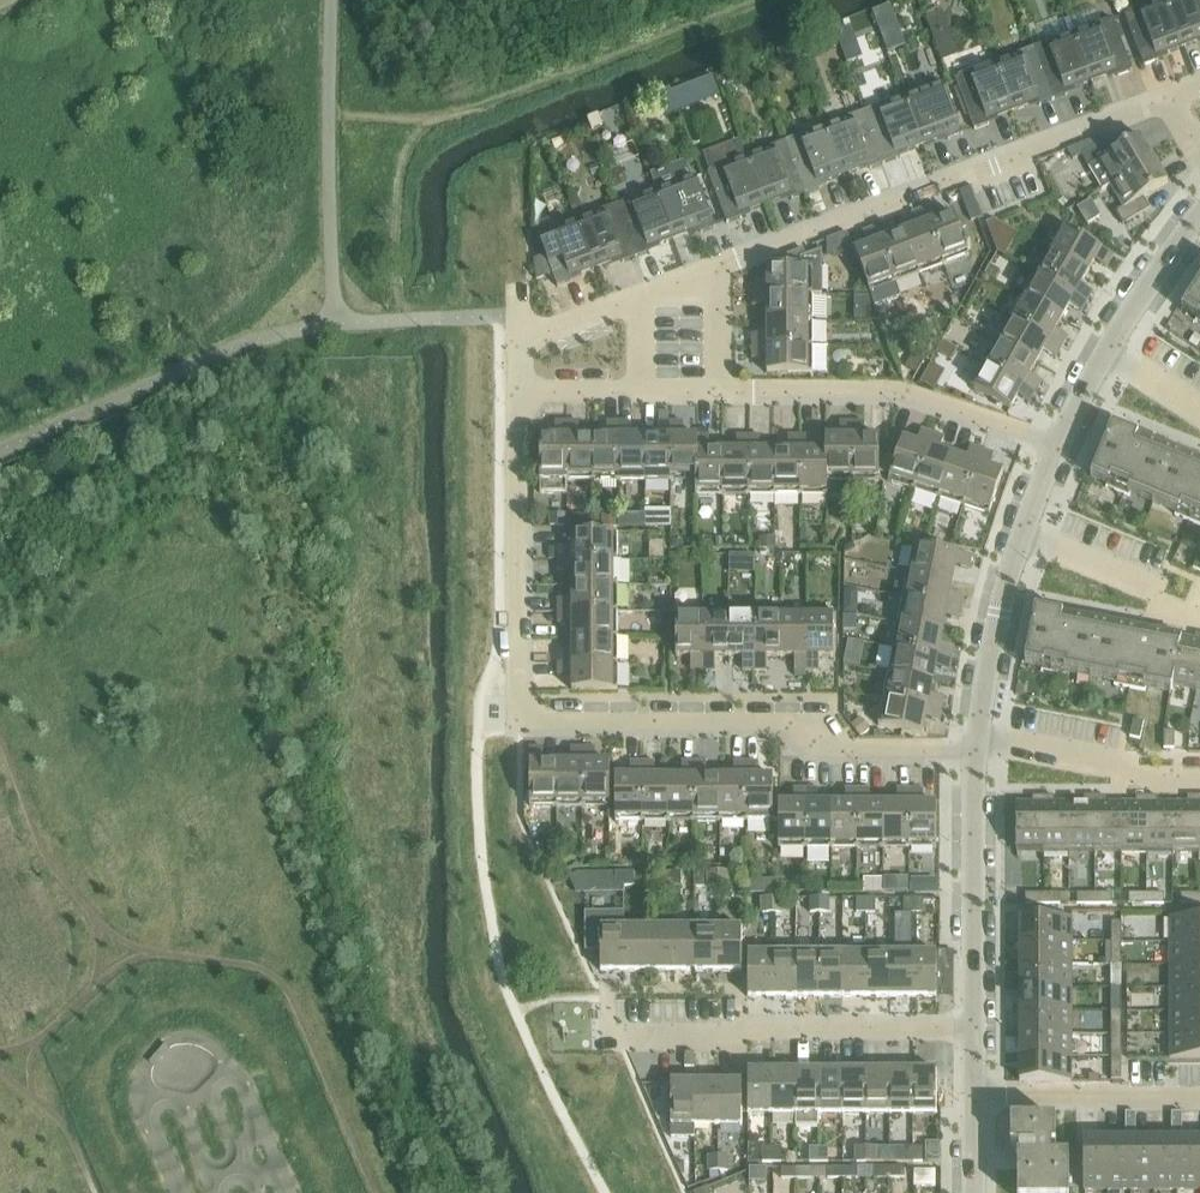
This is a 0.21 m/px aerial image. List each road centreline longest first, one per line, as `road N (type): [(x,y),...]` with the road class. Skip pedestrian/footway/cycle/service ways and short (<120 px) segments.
road 1 (residential): [(718,271),(1169,105)]
road 2 (residential): [(517,720),(783,721),(860,748),(978,747)]
road 3 (residential): [(615,1030),(978,1030)]
road 4 (residential): [(1060,443),(916,395),(721,391)]
road 5 (unclassified): [(517,720),(519,395)]
road 6 (residential): [(978,1030),(978,747)]
road 7 (residential): [(1060,443),(1106,352),(1199,222)]
road 8 (residential): [(1199,780),(1140,781),(1115,765),(978,747)]
road 9 (residential): [(975,1096),(1199,1096)]
road 10 (unclassified): [(978,747),(1023,537)]
road 11 (residential): [(526,336),(643,297)]
road 12 (residential): [(642,392),(519,395)]

